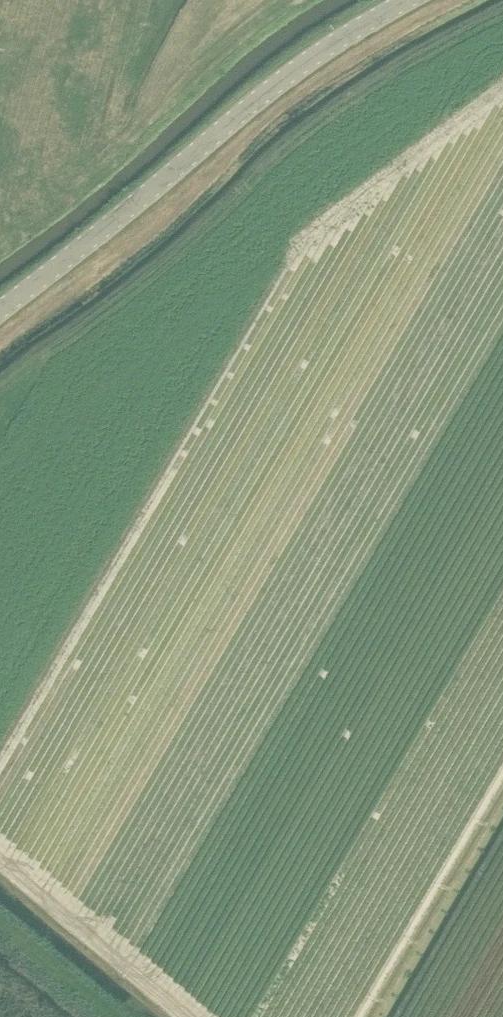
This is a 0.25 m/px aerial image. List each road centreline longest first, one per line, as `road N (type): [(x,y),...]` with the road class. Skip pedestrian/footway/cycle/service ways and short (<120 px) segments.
road 1 (unclassified): [(0,312),(266,92),(408,0)]

